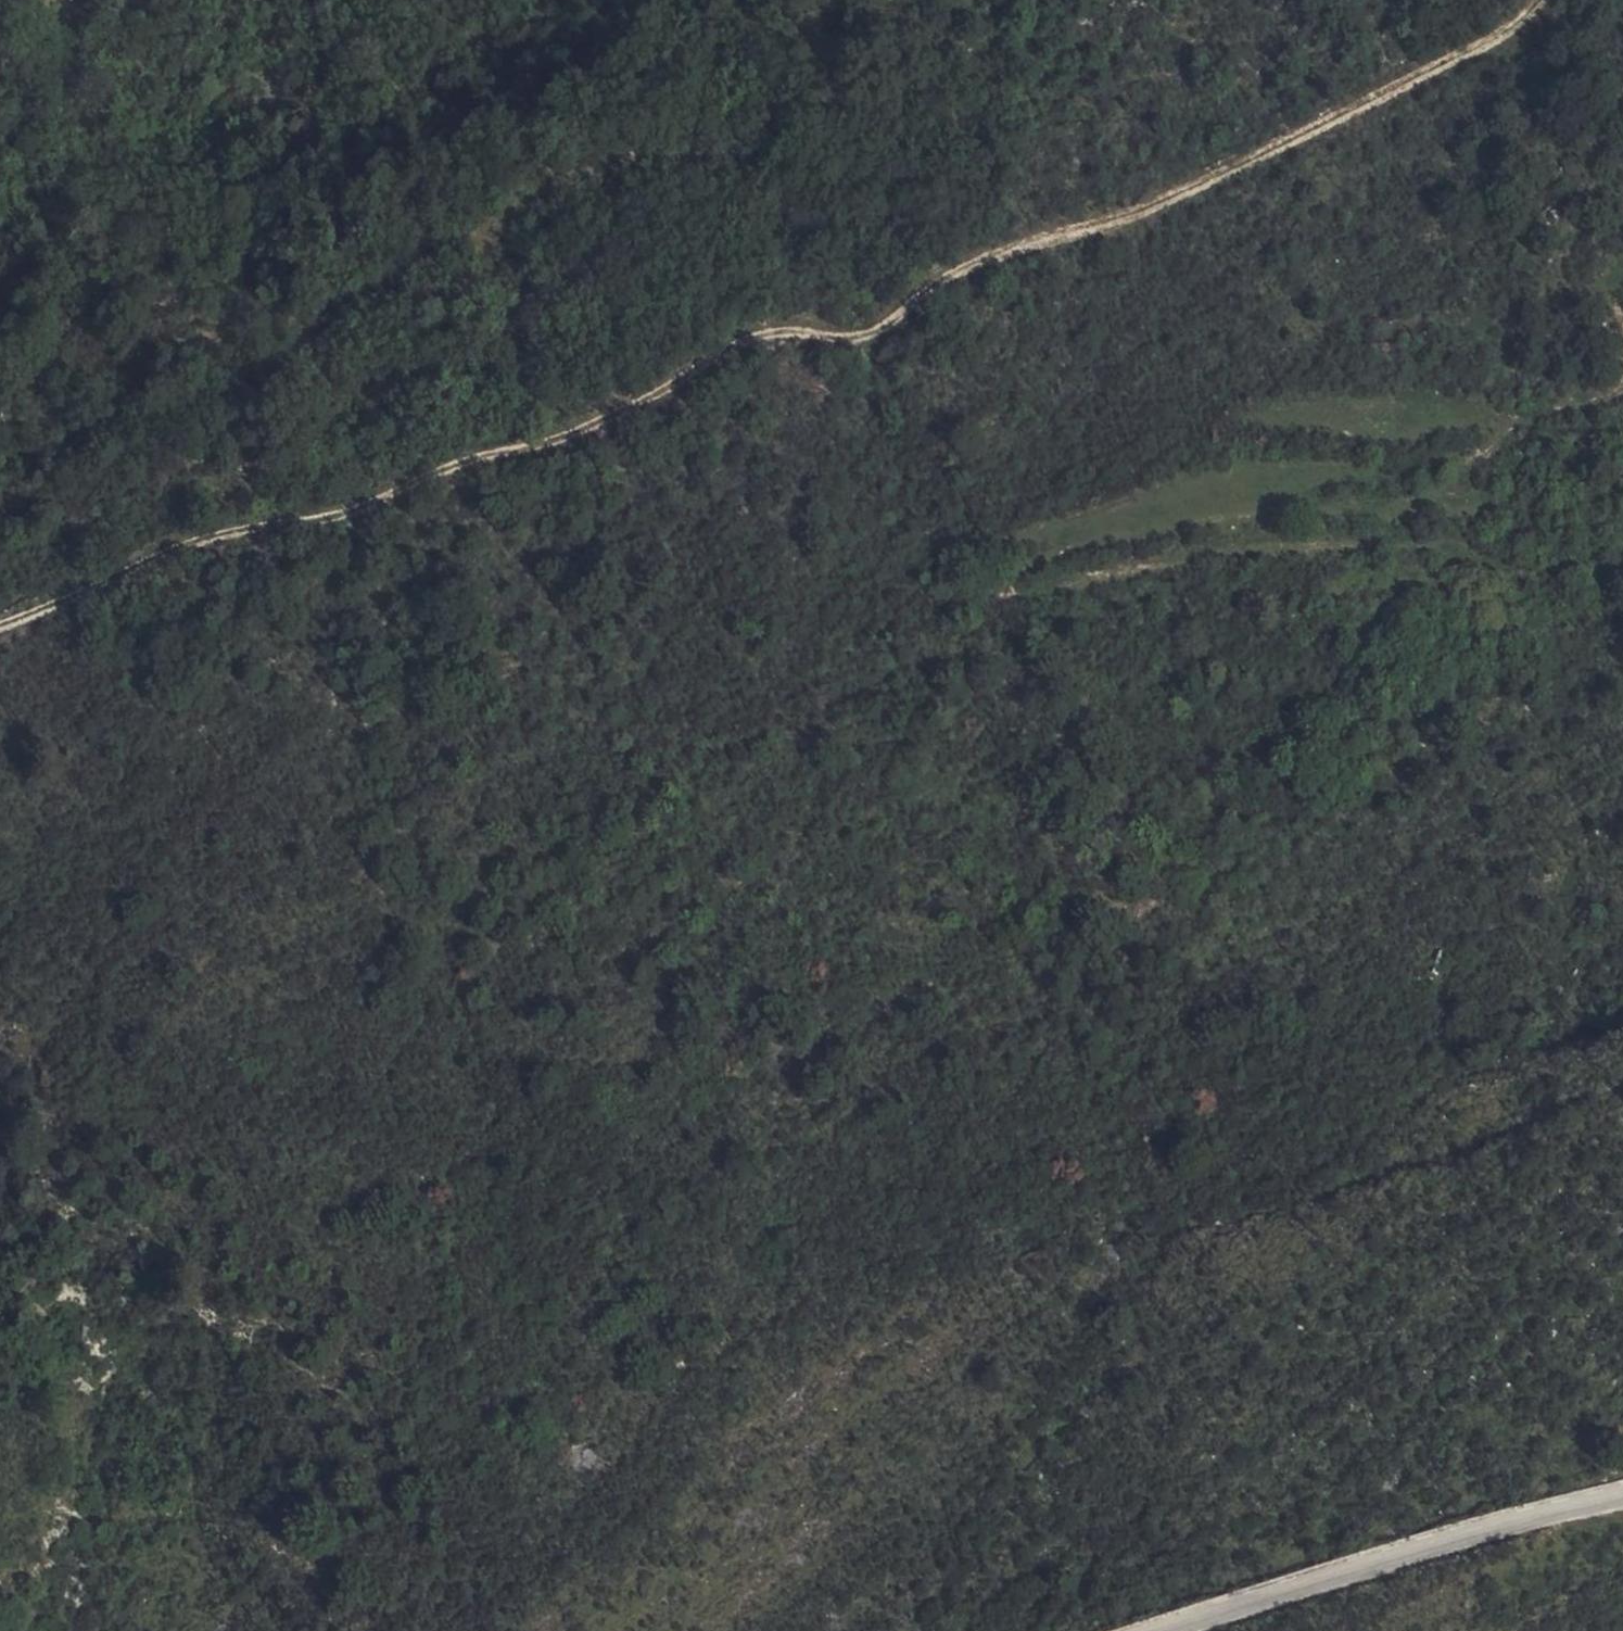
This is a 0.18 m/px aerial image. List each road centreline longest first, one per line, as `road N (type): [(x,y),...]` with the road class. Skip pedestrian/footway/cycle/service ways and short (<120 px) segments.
road 1 (track): [(0,644),(228,538),(354,522),(646,401),(750,349),(887,332),(953,277),(1108,231),(1194,194),(1521,33),(1559,0)]
road 2 (secondary): [(1163,1630),(1622,1495)]

